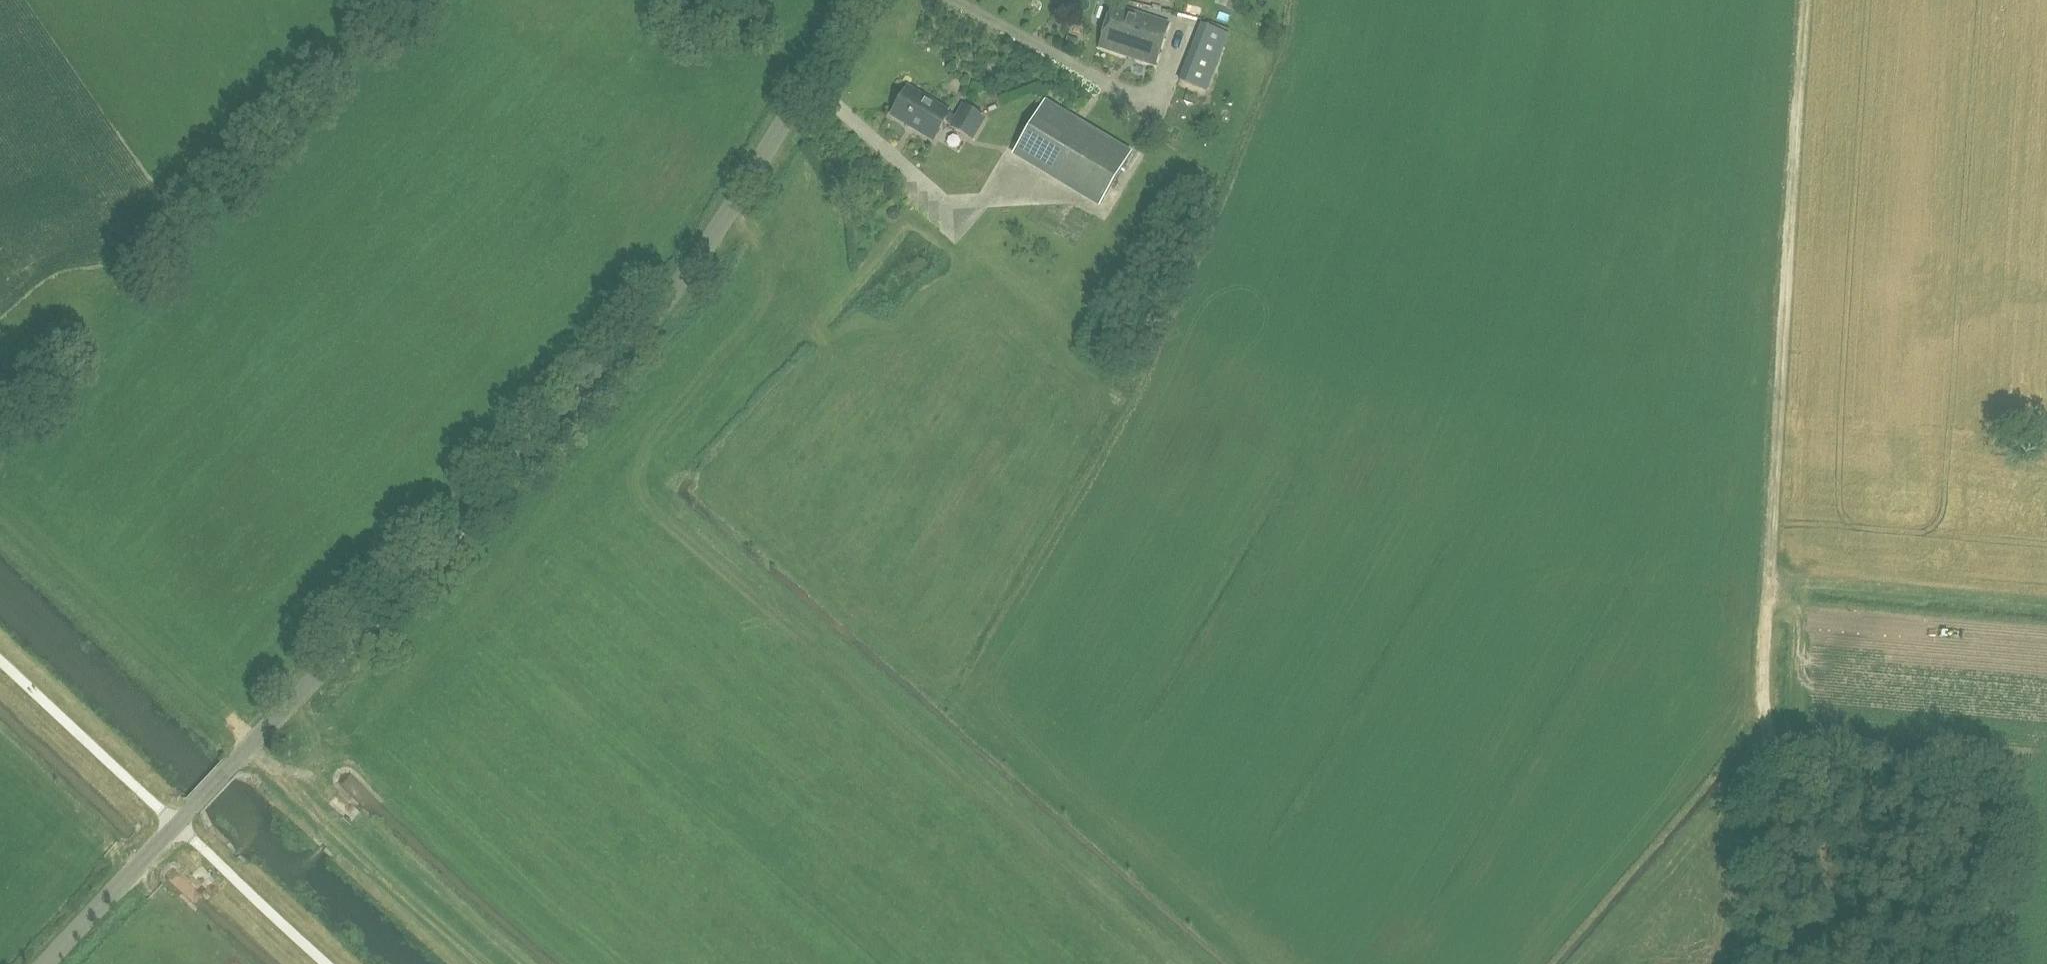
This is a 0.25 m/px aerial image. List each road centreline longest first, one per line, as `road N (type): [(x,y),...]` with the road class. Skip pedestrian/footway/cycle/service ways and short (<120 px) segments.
road 1 (unclassified): [(48,963),(665,308),(862,0)]
road 2 (track): [(1769,584),(1805,0)]
road 3 (track): [(2046,604),(1769,584)]
road 4 (track): [(1769,584),(1761,684),(1769,756)]

